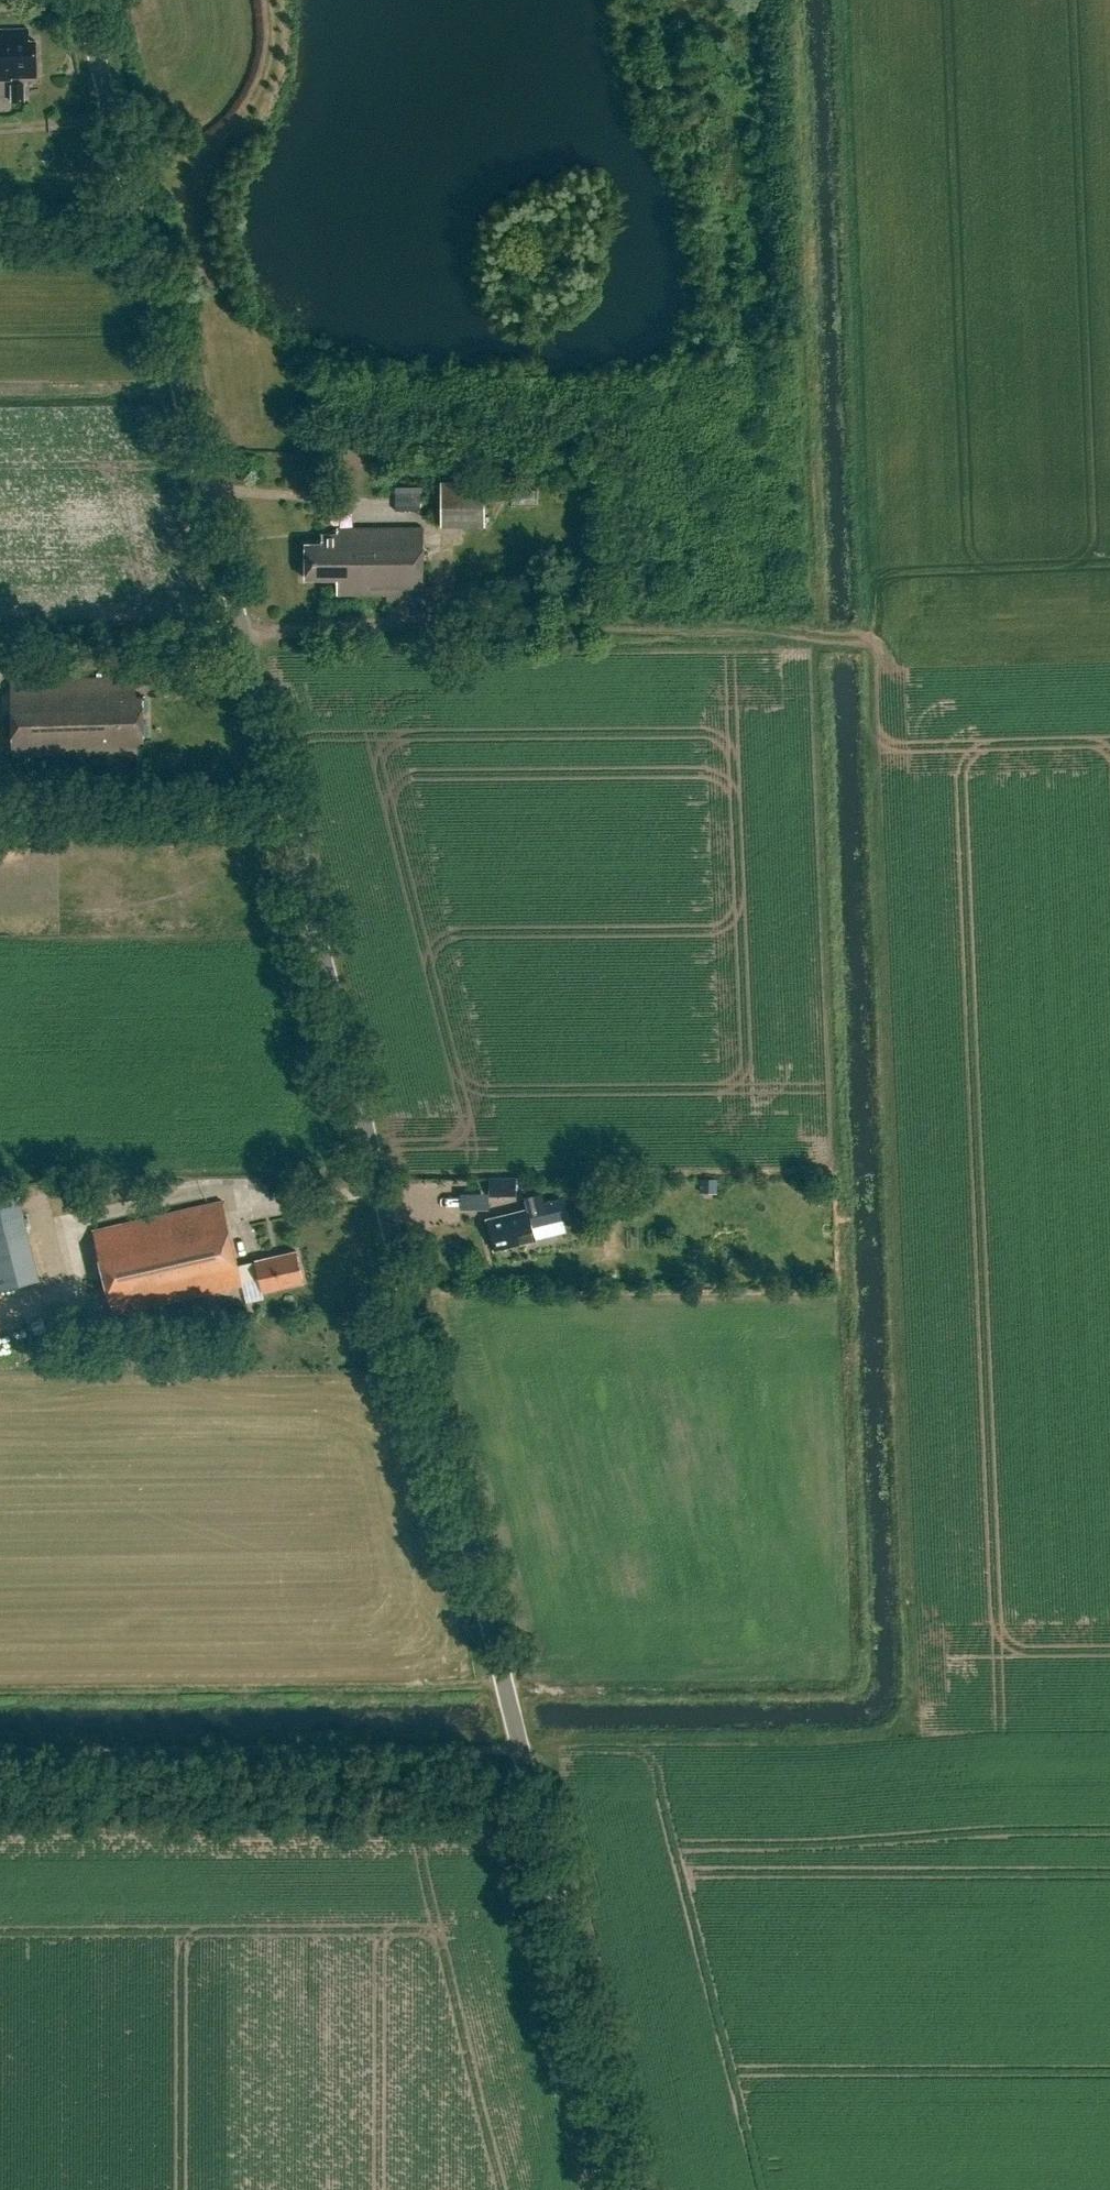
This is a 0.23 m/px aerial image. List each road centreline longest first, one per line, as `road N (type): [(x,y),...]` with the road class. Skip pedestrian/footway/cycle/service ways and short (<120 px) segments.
road 1 (unclassified): [(633,2189),(80,0)]

